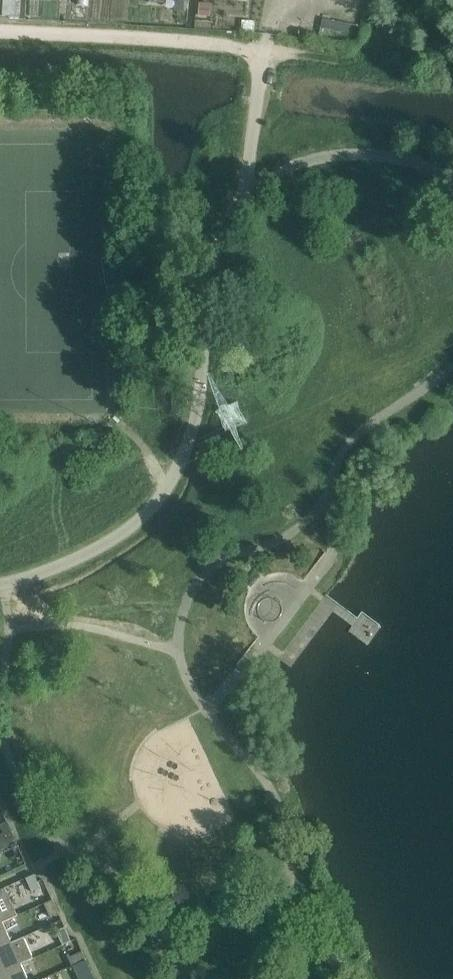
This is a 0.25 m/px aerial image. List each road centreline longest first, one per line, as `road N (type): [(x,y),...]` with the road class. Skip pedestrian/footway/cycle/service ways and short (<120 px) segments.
road 1 (residential): [(0,584),(110,541),(166,489),(184,456),(201,387),(211,253),(248,193)]
road 2 (track): [(265,50),(0,31)]

